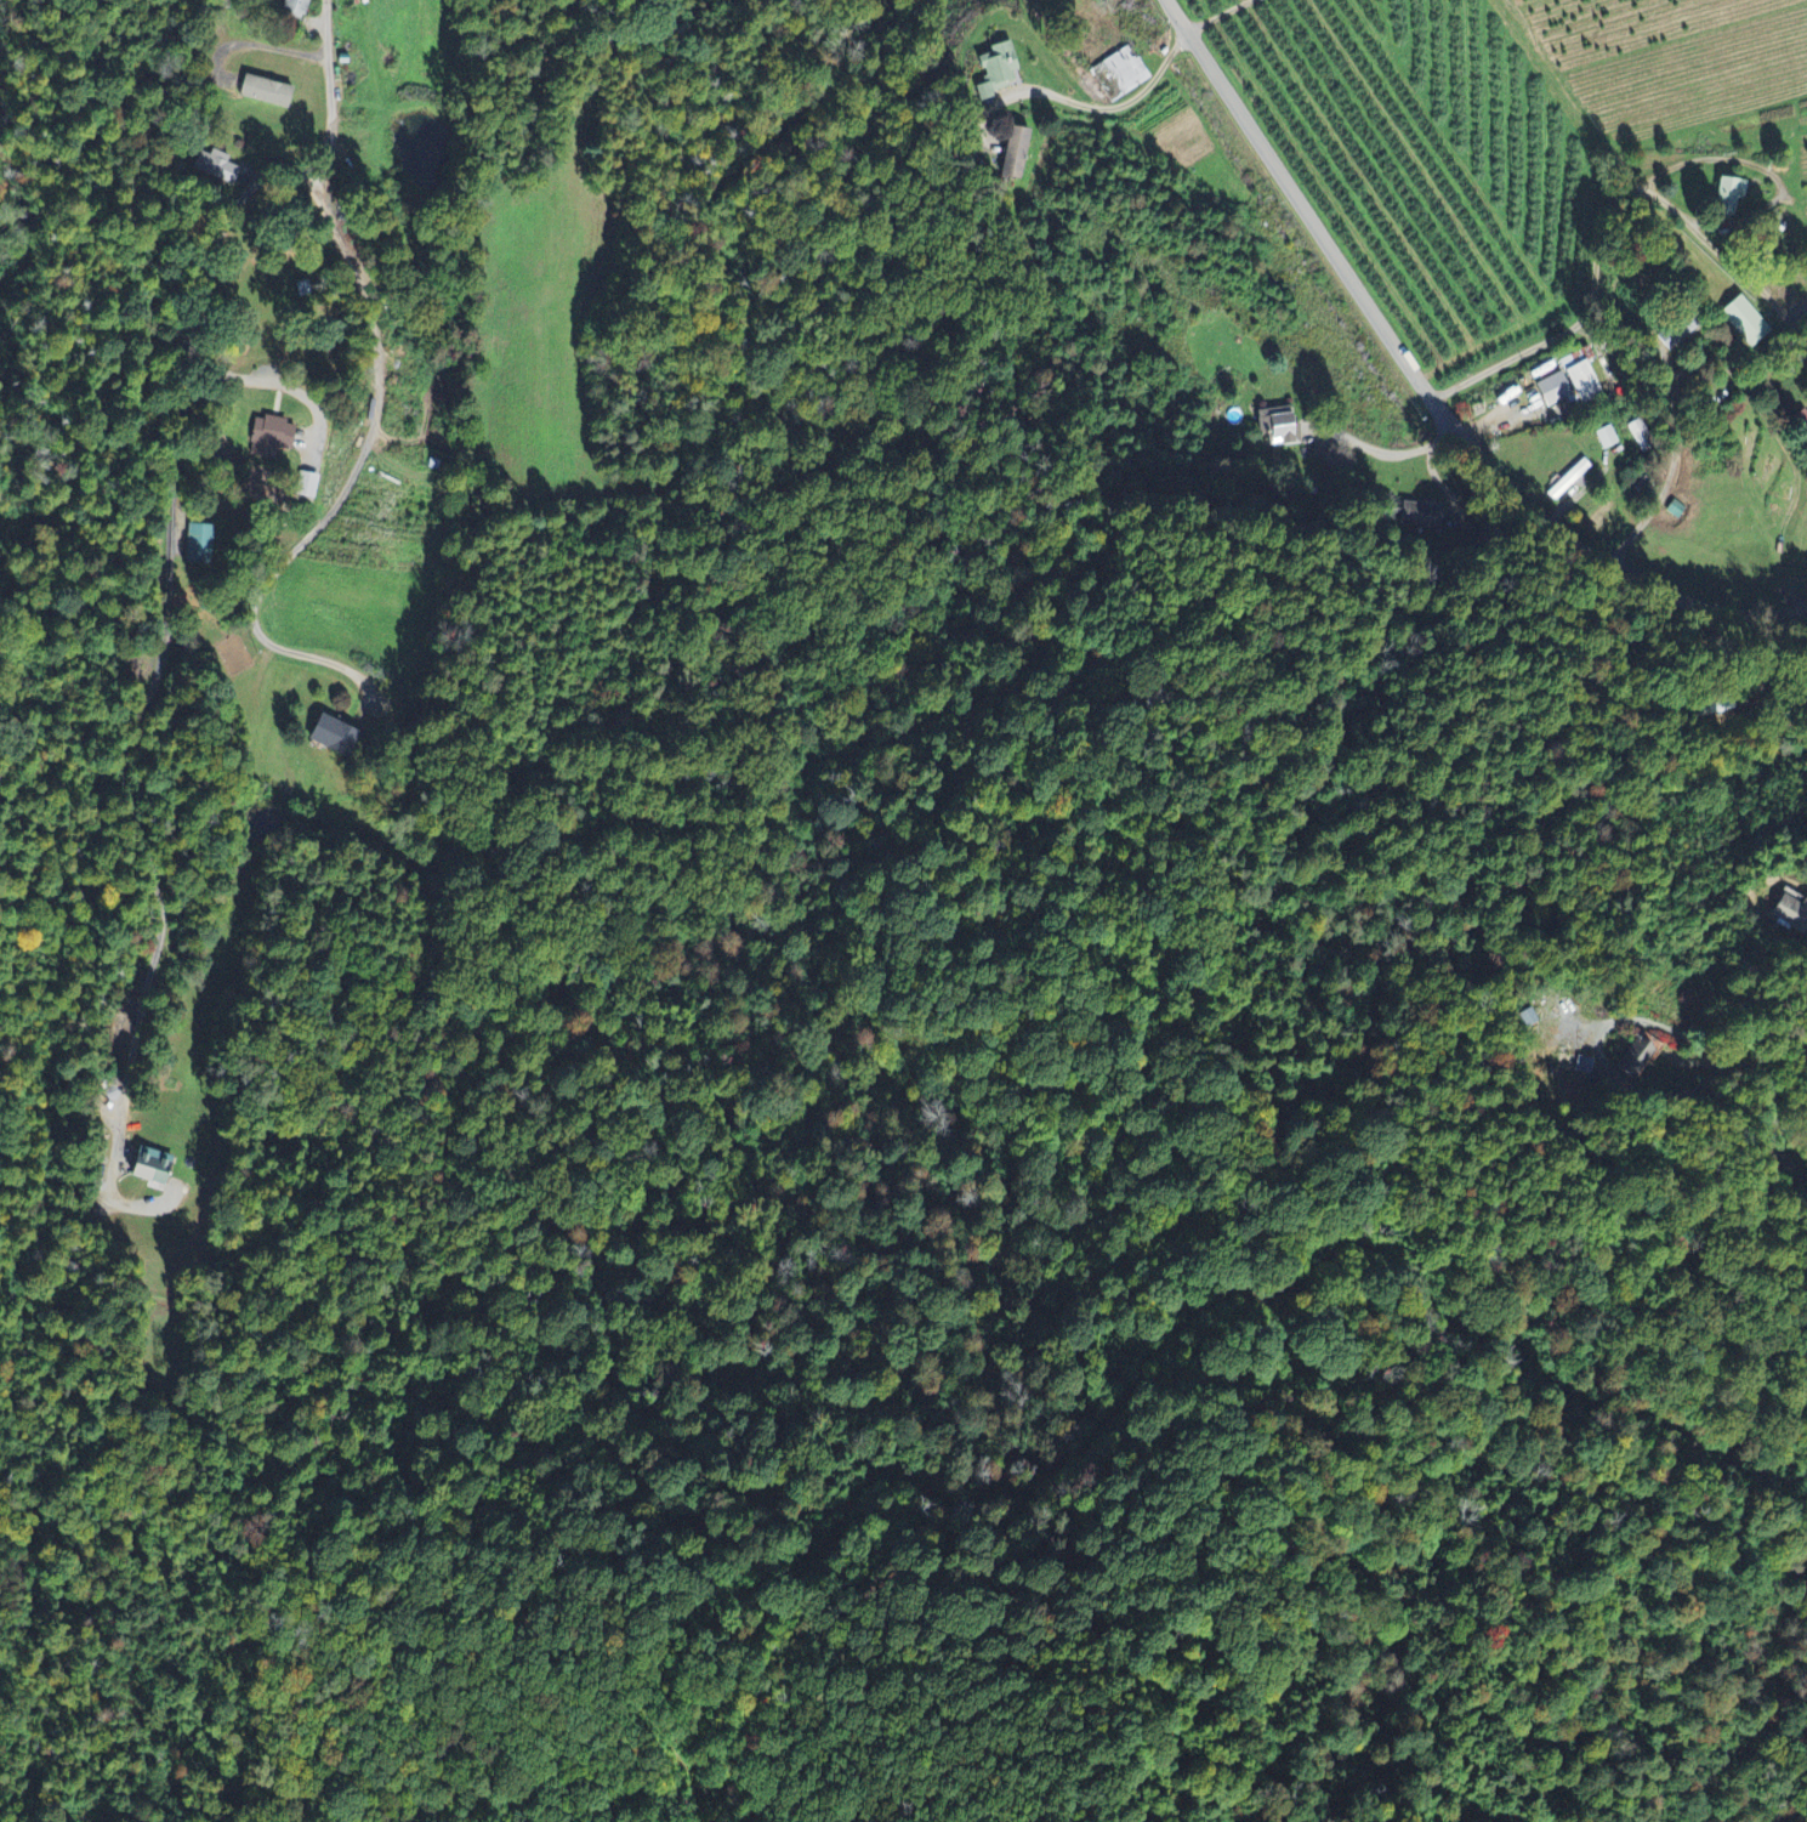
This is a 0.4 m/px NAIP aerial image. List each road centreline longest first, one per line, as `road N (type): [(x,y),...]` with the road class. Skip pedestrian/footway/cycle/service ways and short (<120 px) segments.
road 1 (residential): [(119,1118),(164,921),(126,773),(166,636),(197,294),(217,239),(250,191),(274,176),(324,168),(335,127),(333,0)]
road 2 (residential): [(1806,603),(1769,614),(1687,602),(1607,561),(1498,471),(1433,398),(1170,0)]
road 3 (residential): [(1433,398),(1593,312),(1626,286),(1640,257),(1670,261),(1707,283),(1767,337),(1792,376)]
road 4 (residential): [(1556,521),(1641,443),(1659,439),(1677,448),(1681,466),(1620,568)]
road 5 (residential): [(1191,30),(1155,83),(1115,109),(1045,90),(995,106)]

